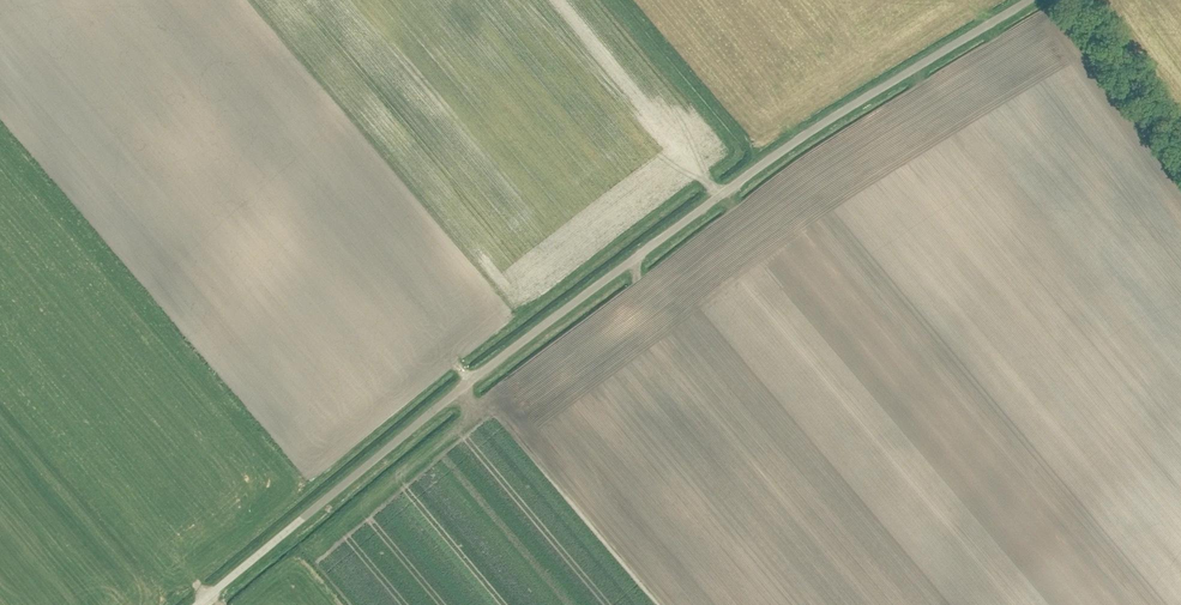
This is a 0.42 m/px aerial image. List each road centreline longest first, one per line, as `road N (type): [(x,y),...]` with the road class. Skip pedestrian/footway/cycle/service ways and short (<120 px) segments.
road 1 (unclassified): [(197,604),(482,371),(725,191),(1029,0)]

